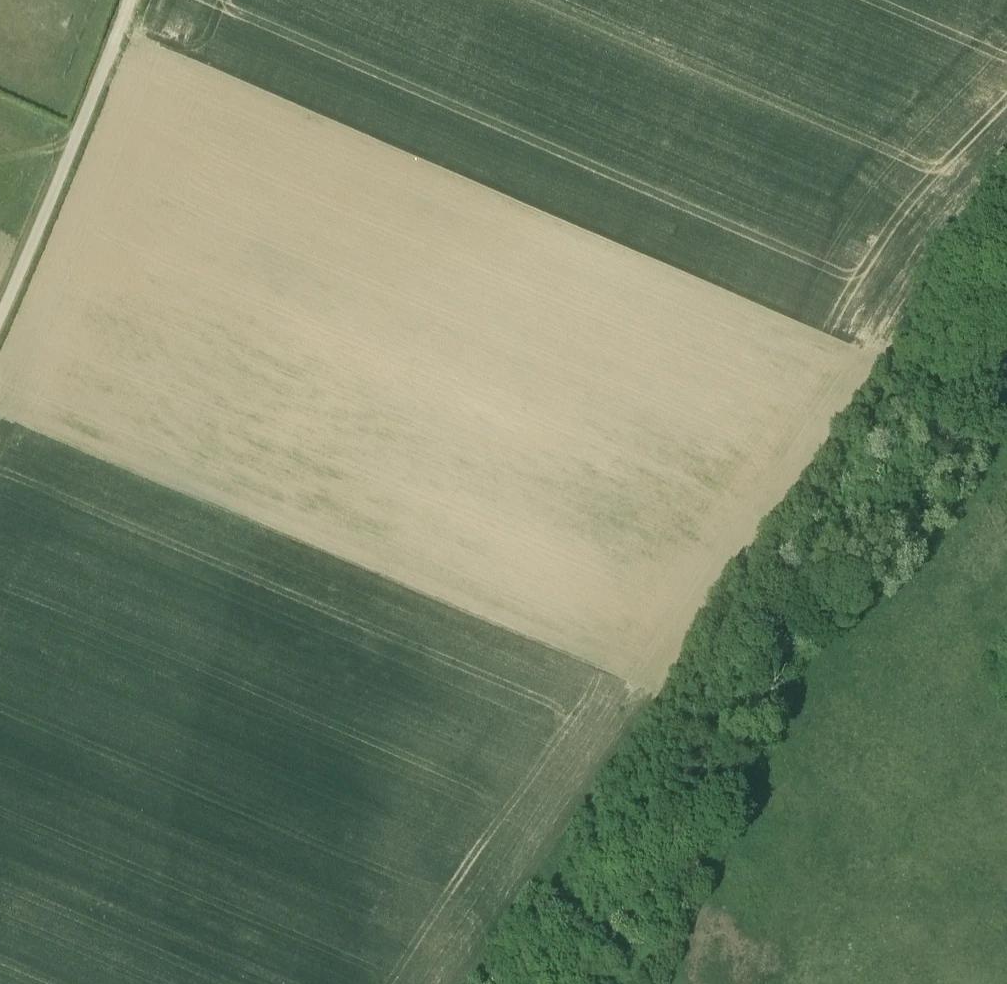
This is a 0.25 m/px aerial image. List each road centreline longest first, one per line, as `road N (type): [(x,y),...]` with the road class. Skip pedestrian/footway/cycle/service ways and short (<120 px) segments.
road 1 (unclassified): [(0,315),(130,0)]

